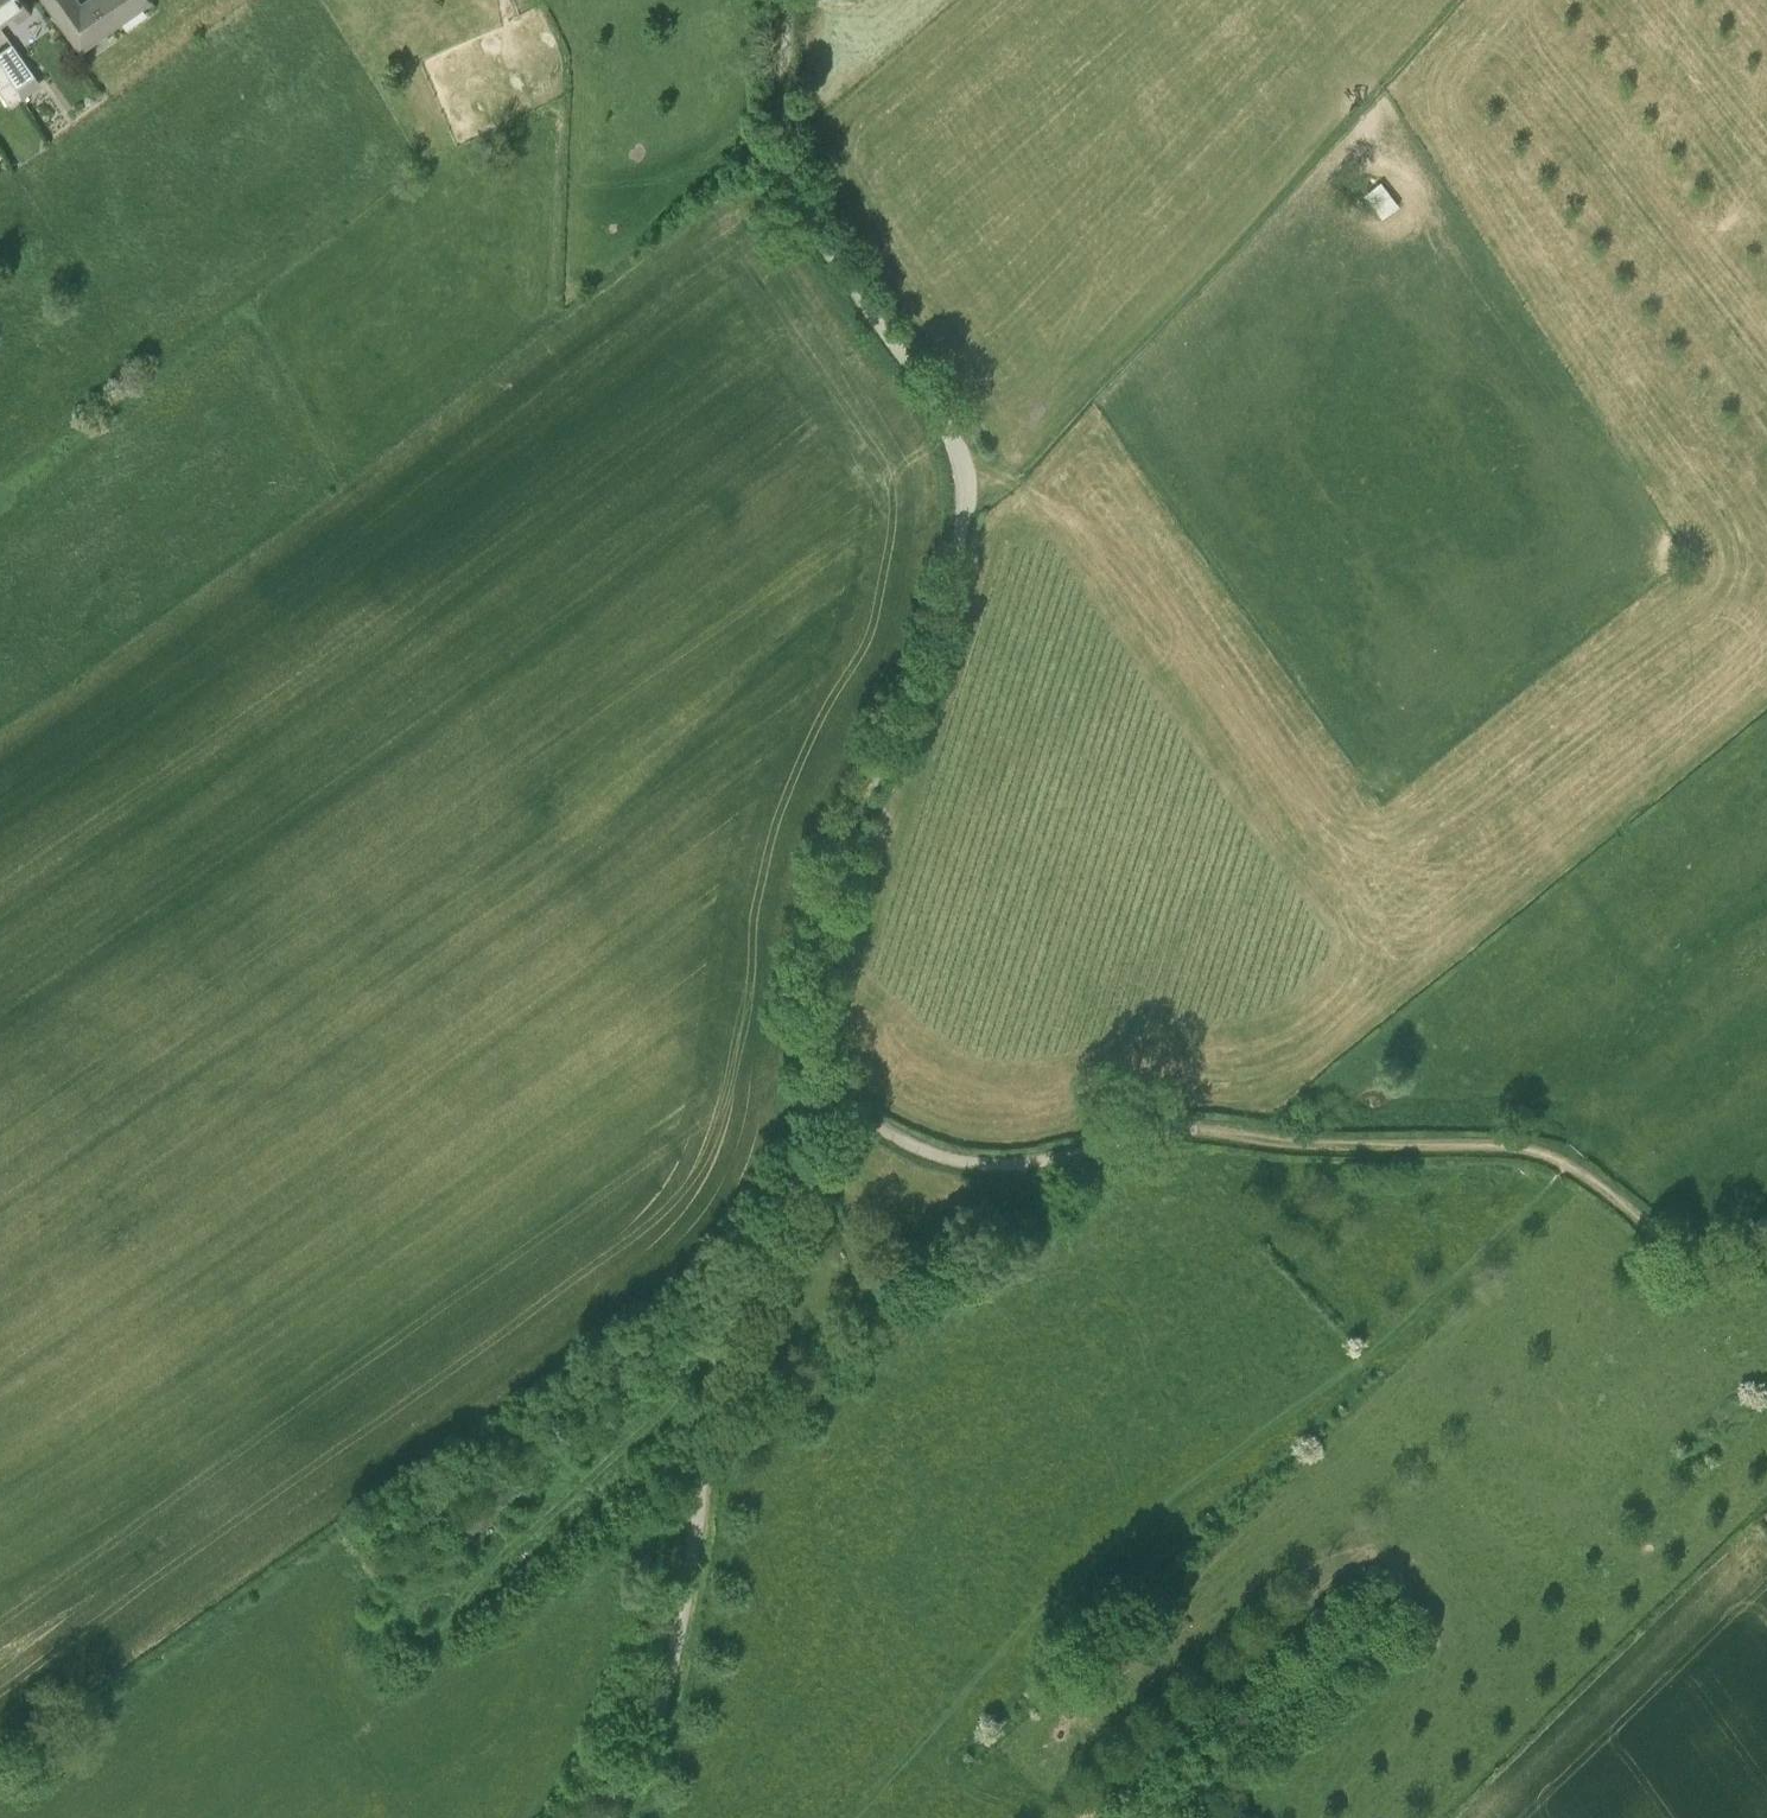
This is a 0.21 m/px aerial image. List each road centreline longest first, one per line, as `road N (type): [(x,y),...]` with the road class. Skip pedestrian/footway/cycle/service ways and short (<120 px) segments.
road 1 (unclassified): [(608,1817),(641,1754),(671,1662),(715,1360),(790,1194),(811,1115),(812,983),(826,906),(865,794),(936,653),(966,497),(961,458),(917,375),(792,189),(782,127),(785,0)]
road 2 (track): [(815,1090),(895,1135),(979,1162),(1057,1159),(1189,1128),(1309,1143),(1496,1145),(1566,1163),(1688,1248),(1716,1245),(1766,1220)]

